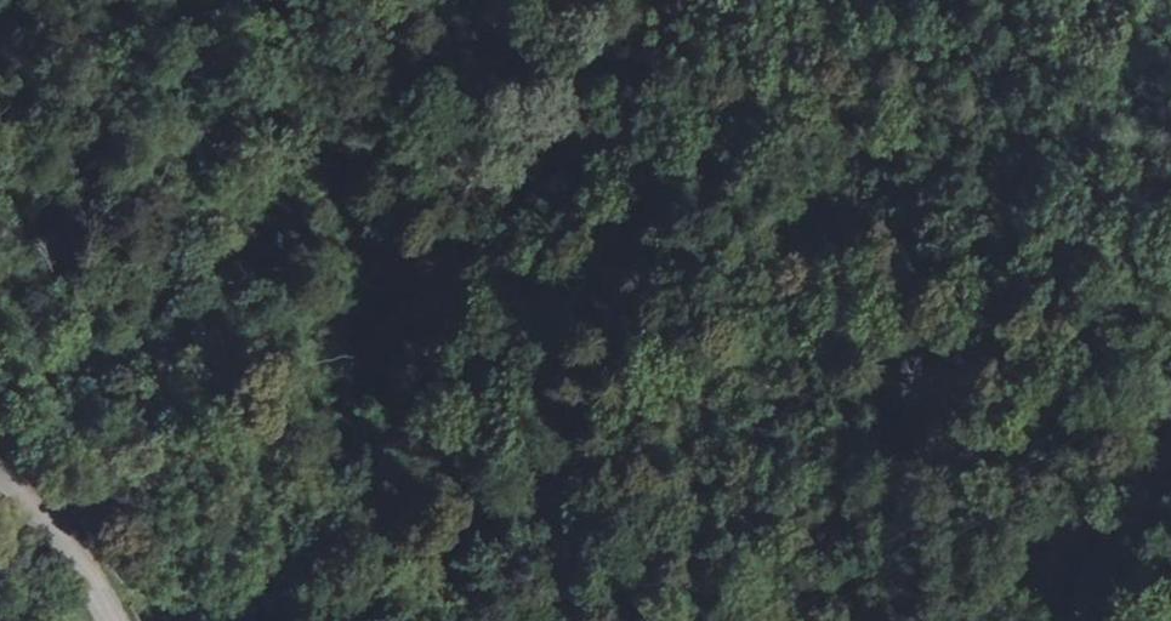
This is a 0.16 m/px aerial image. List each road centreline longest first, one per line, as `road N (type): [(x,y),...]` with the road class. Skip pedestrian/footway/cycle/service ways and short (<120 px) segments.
road 1 (tertiary): [(1078,620),(1086,588),(1170,434)]
road 2 (tertiary): [(0,480),(72,554),(110,620)]

